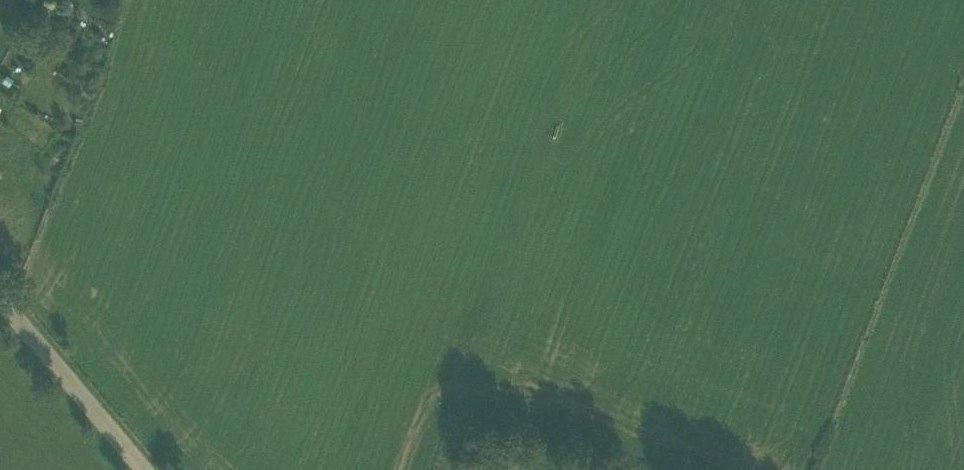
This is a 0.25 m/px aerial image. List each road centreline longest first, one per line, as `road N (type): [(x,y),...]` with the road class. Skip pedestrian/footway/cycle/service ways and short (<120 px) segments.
road 1 (unclassified): [(144,469),(0,301)]

